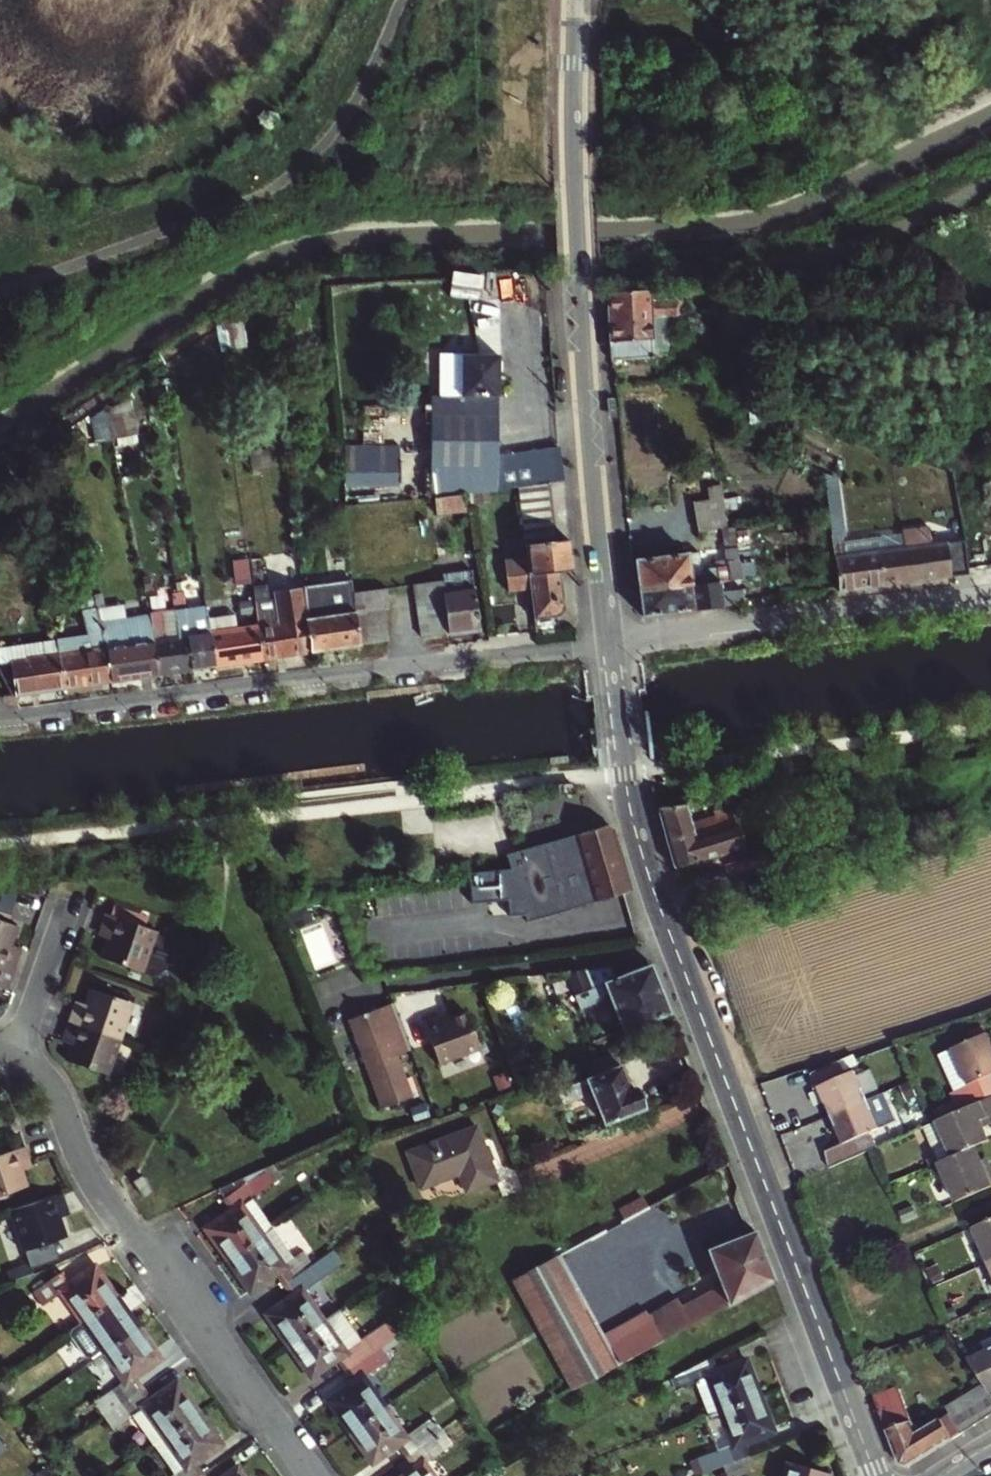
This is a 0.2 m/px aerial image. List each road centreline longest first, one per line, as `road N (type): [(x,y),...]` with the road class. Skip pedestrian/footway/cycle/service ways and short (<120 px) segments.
road 1 (tertiary): [(611,640),(633,810),(652,884),(874,1475)]
road 2 (tertiary): [(577,0),(579,261),(611,640)]
road 3 (residential): [(0,720),(611,640)]
road 4 (residential): [(307,1475),(105,1201),(52,1086),(17,1058)]
road 5 (residential): [(611,640),(990,592)]
road 6 (residential): [(17,1058),(66,907)]

